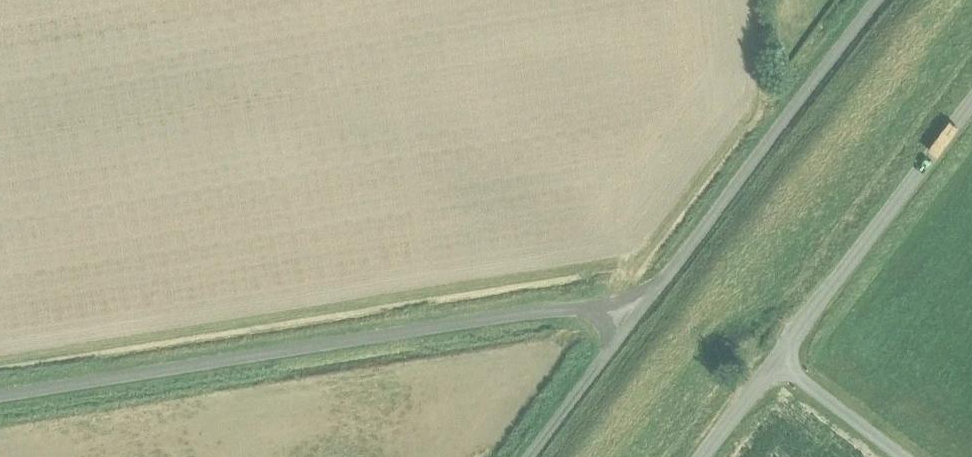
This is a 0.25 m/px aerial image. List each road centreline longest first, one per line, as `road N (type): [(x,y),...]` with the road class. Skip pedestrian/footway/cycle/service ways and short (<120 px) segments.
road 1 (track): [(651,293),(0,397)]
road 2 (track): [(526,456),(875,0)]
road 3 (unclassified): [(706,456),(971,107)]

